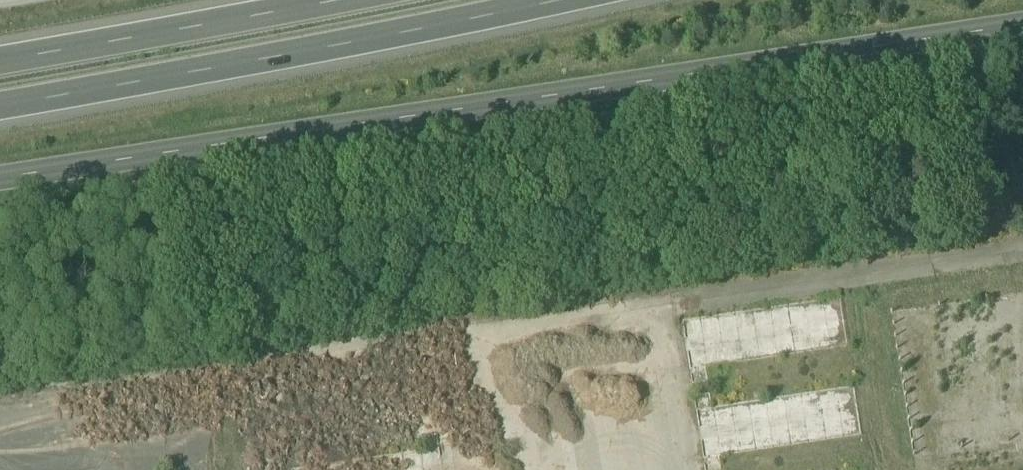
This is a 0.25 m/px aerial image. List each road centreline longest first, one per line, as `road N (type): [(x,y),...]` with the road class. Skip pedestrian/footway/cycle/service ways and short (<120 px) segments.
road 1 (tertiary): [(0,181),(1022,24)]
road 2 (motorway): [(0,108),(561,0)]
road 3 (motorway): [(358,0),(0,62)]

